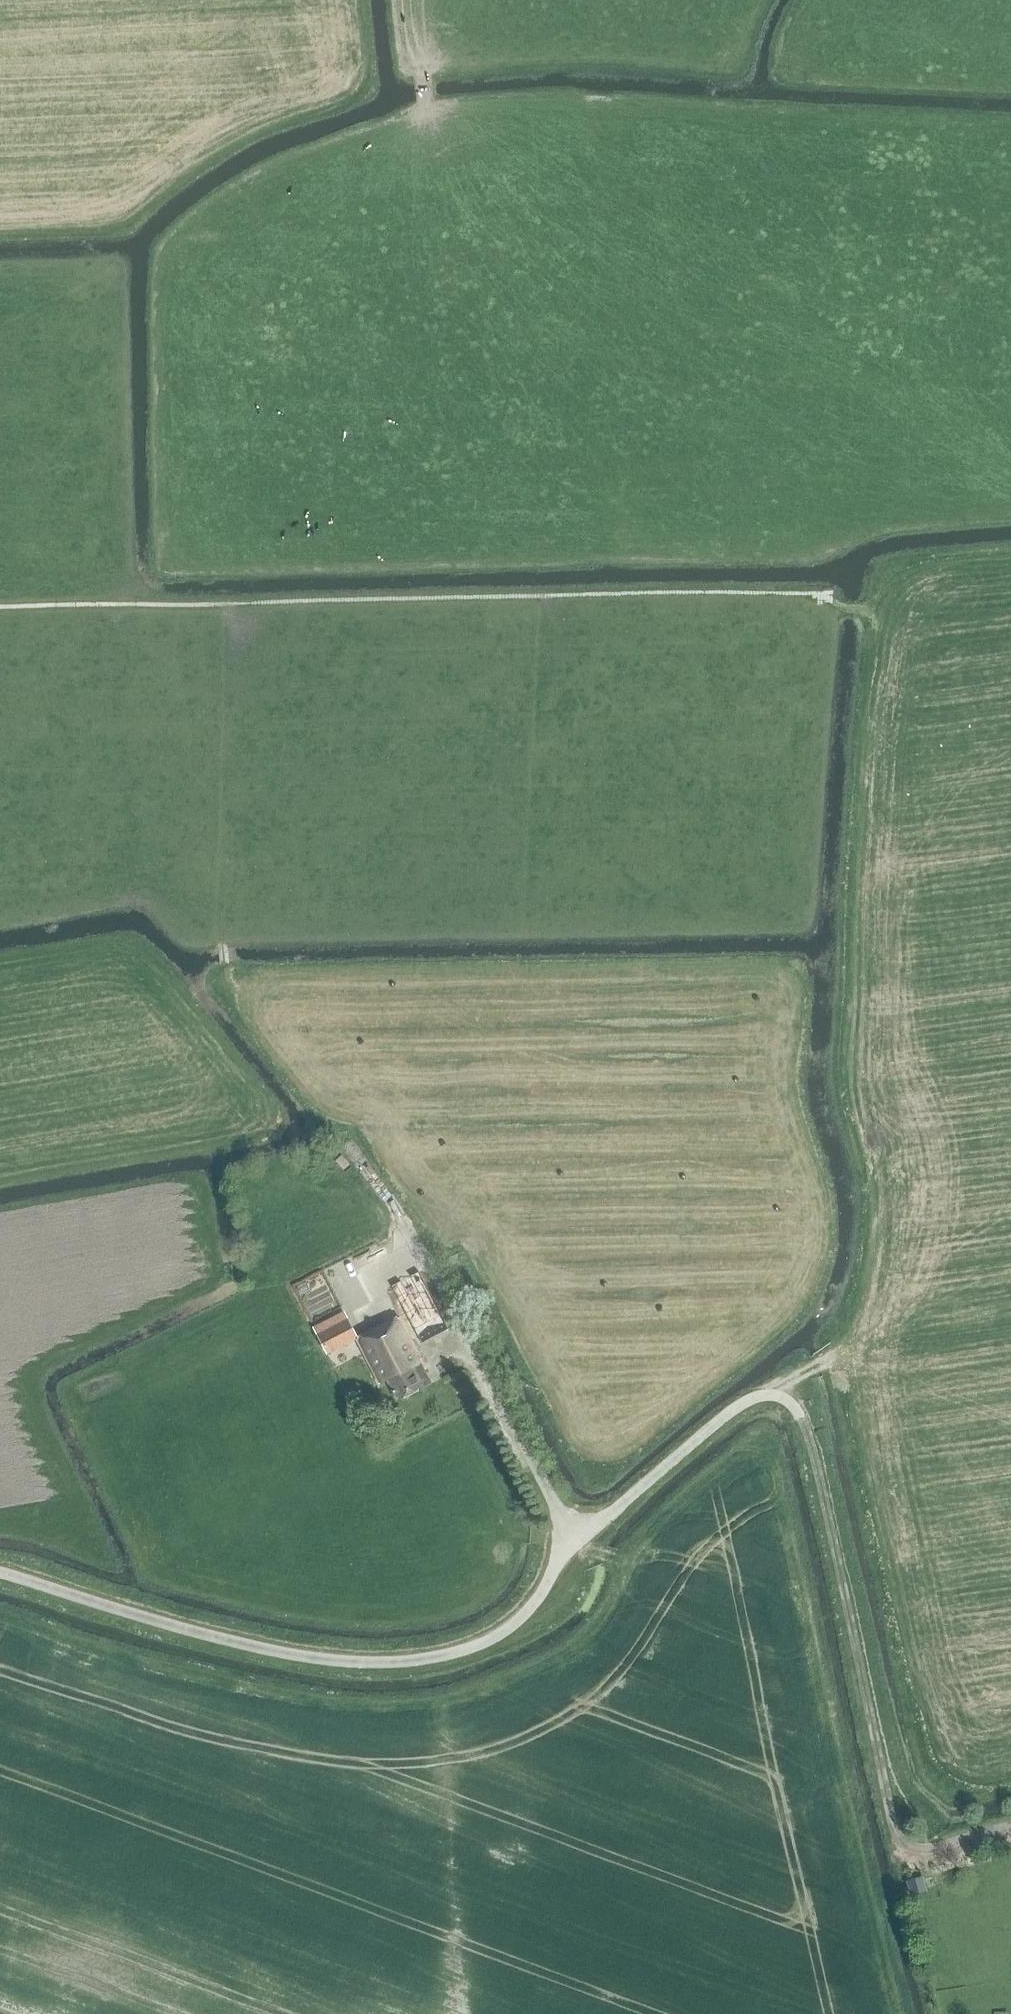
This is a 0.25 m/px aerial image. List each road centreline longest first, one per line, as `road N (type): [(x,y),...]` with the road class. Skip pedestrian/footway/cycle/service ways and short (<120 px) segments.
road 1 (unclassified): [(0,1572),(294,1655),(375,1663),(432,1657),(471,1647),(514,1623),(573,1543),(739,1405),(781,1397),(801,1418)]

